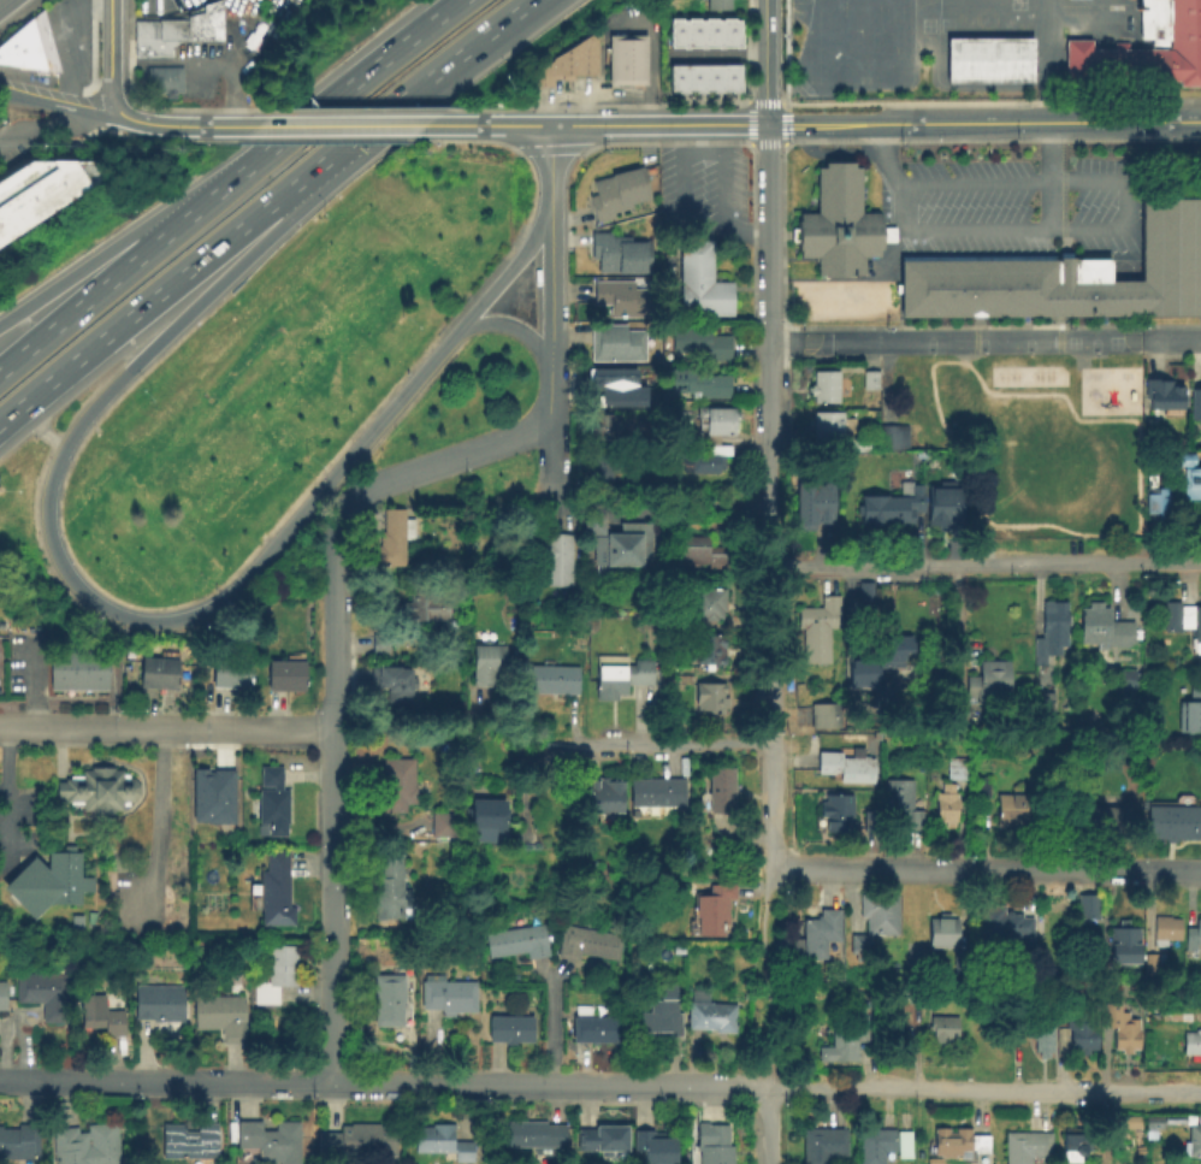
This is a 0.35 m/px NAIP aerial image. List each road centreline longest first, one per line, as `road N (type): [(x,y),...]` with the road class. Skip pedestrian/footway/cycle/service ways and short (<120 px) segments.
road 1 (motorway): [(551,195),(520,259),(239,587),(184,620),(140,622),(113,614),(76,586),(54,548),(48,510),(59,457),(100,401),(298,212),(301,178)]
road 2 (residential): [(768,1087),(0,1082)]
road 3 (residential): [(339,509),(338,1083)]
road 4 (tertiary): [(1200,120),(764,123)]
road 5 (residential): [(1200,1090),(768,1087)]
road 6 (residential): [(1200,563),(769,565)]
road 7 (residential): [(1200,870),(770,868)]
road 8 (motorway): [(0,419),(301,178)]
road 9 (motorway): [(455,0),(178,228)]
road 10 (residential): [(769,565),(771,849),(761,910)]
road 11 (tertiary): [(764,123),(421,123)]
road 12 (residential): [(337,731),(0,727)]
road 13 (residential): [(554,380),(527,433),(372,485),(339,509)]
road 14 (motorway): [(301,178),(493,26)]
road 15 (residential): [(764,123),(768,365)]
road 16 (motorway): [(178,228),(0,370)]
road 17 (motorway): [(178,228),(132,236),(0,326)]
road 18 (residential): [(770,745),(568,744)]
road 19 (residential): [(768,365),(769,565)]
road 20 (residential): [(551,195),(554,380)]
road 21 (tertiary): [(252,125),(123,117)]
road 22 (motorway): [(554,380),(521,331),(493,324),(457,332)]
road 23 (tertiary): [(105,0),(106,96),(123,117)]
road 24 (tertiary): [(764,0),(764,123)]

